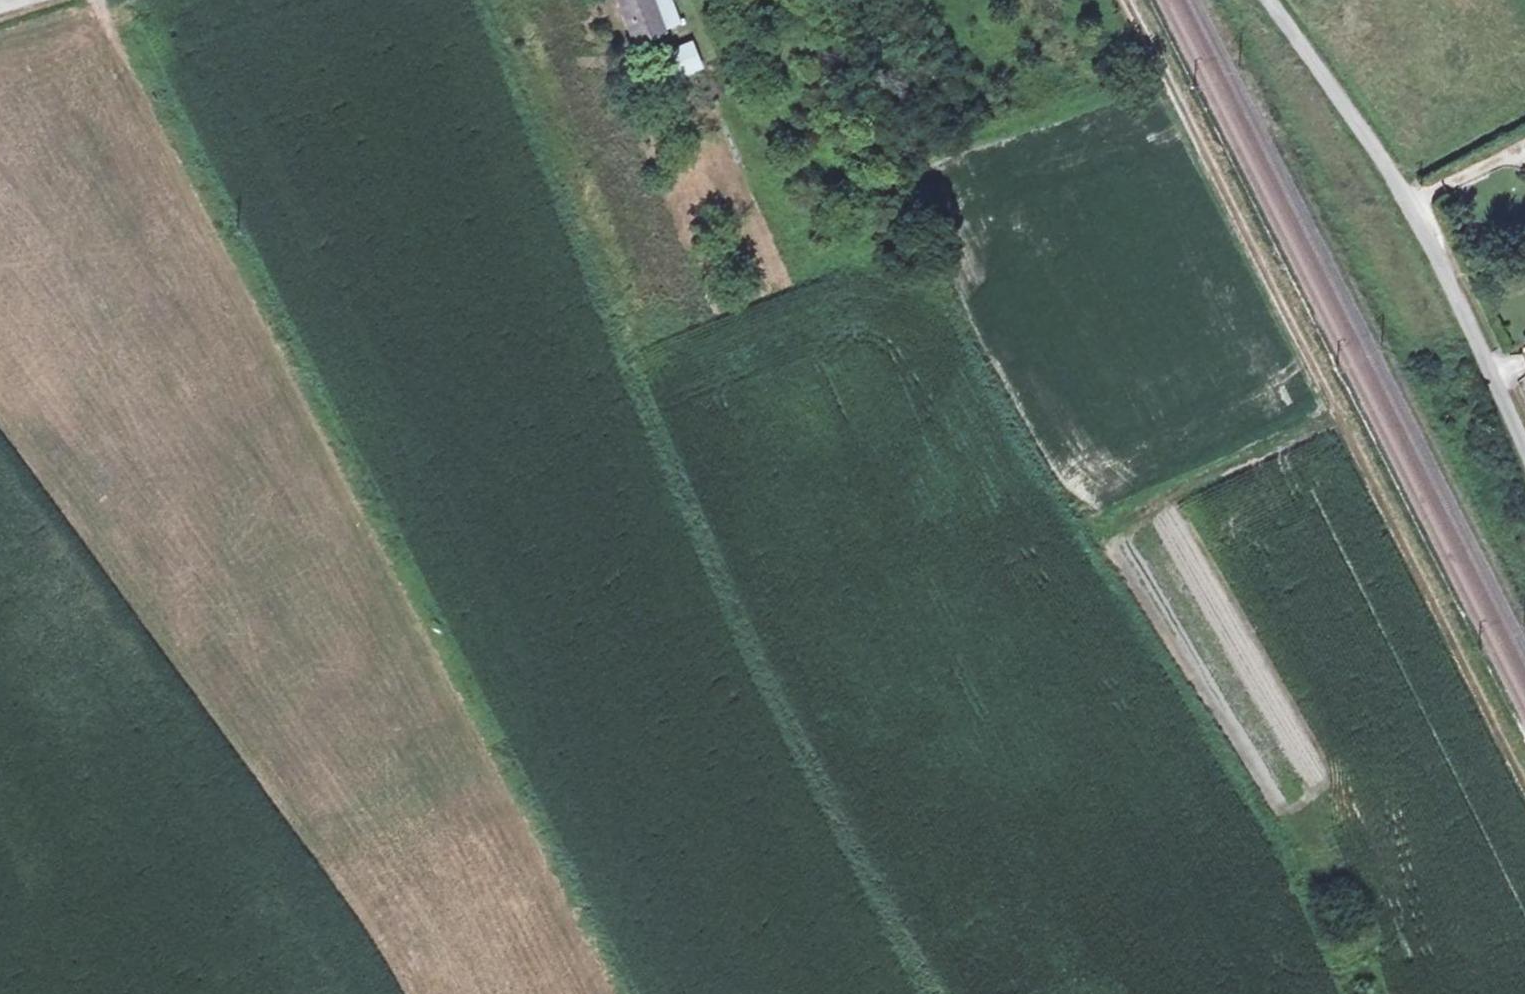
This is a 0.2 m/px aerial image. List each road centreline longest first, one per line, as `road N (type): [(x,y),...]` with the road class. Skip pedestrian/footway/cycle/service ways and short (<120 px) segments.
road 1 (track): [(1130,0),(1524,780)]
road 2 (unclassified): [(1524,451),(1410,202),(1269,0)]

